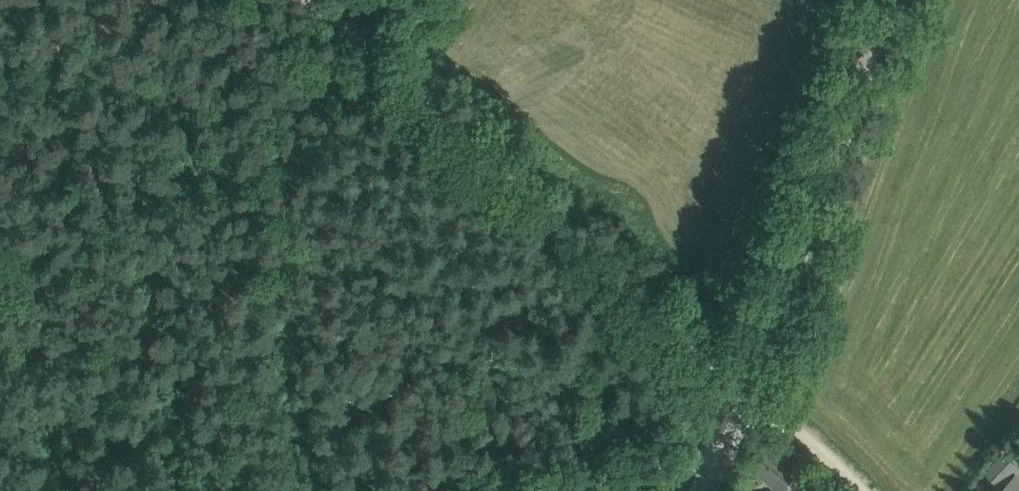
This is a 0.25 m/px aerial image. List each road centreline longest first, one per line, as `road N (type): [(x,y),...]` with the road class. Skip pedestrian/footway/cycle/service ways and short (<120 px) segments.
road 1 (track): [(747,395),(311,0)]
road 2 (unclassified): [(713,490),(891,0)]
road 3 (track): [(0,271),(400,81)]
road 4 (track): [(726,454),(645,462),(551,490)]
road 5 (track): [(747,395),(855,490)]

